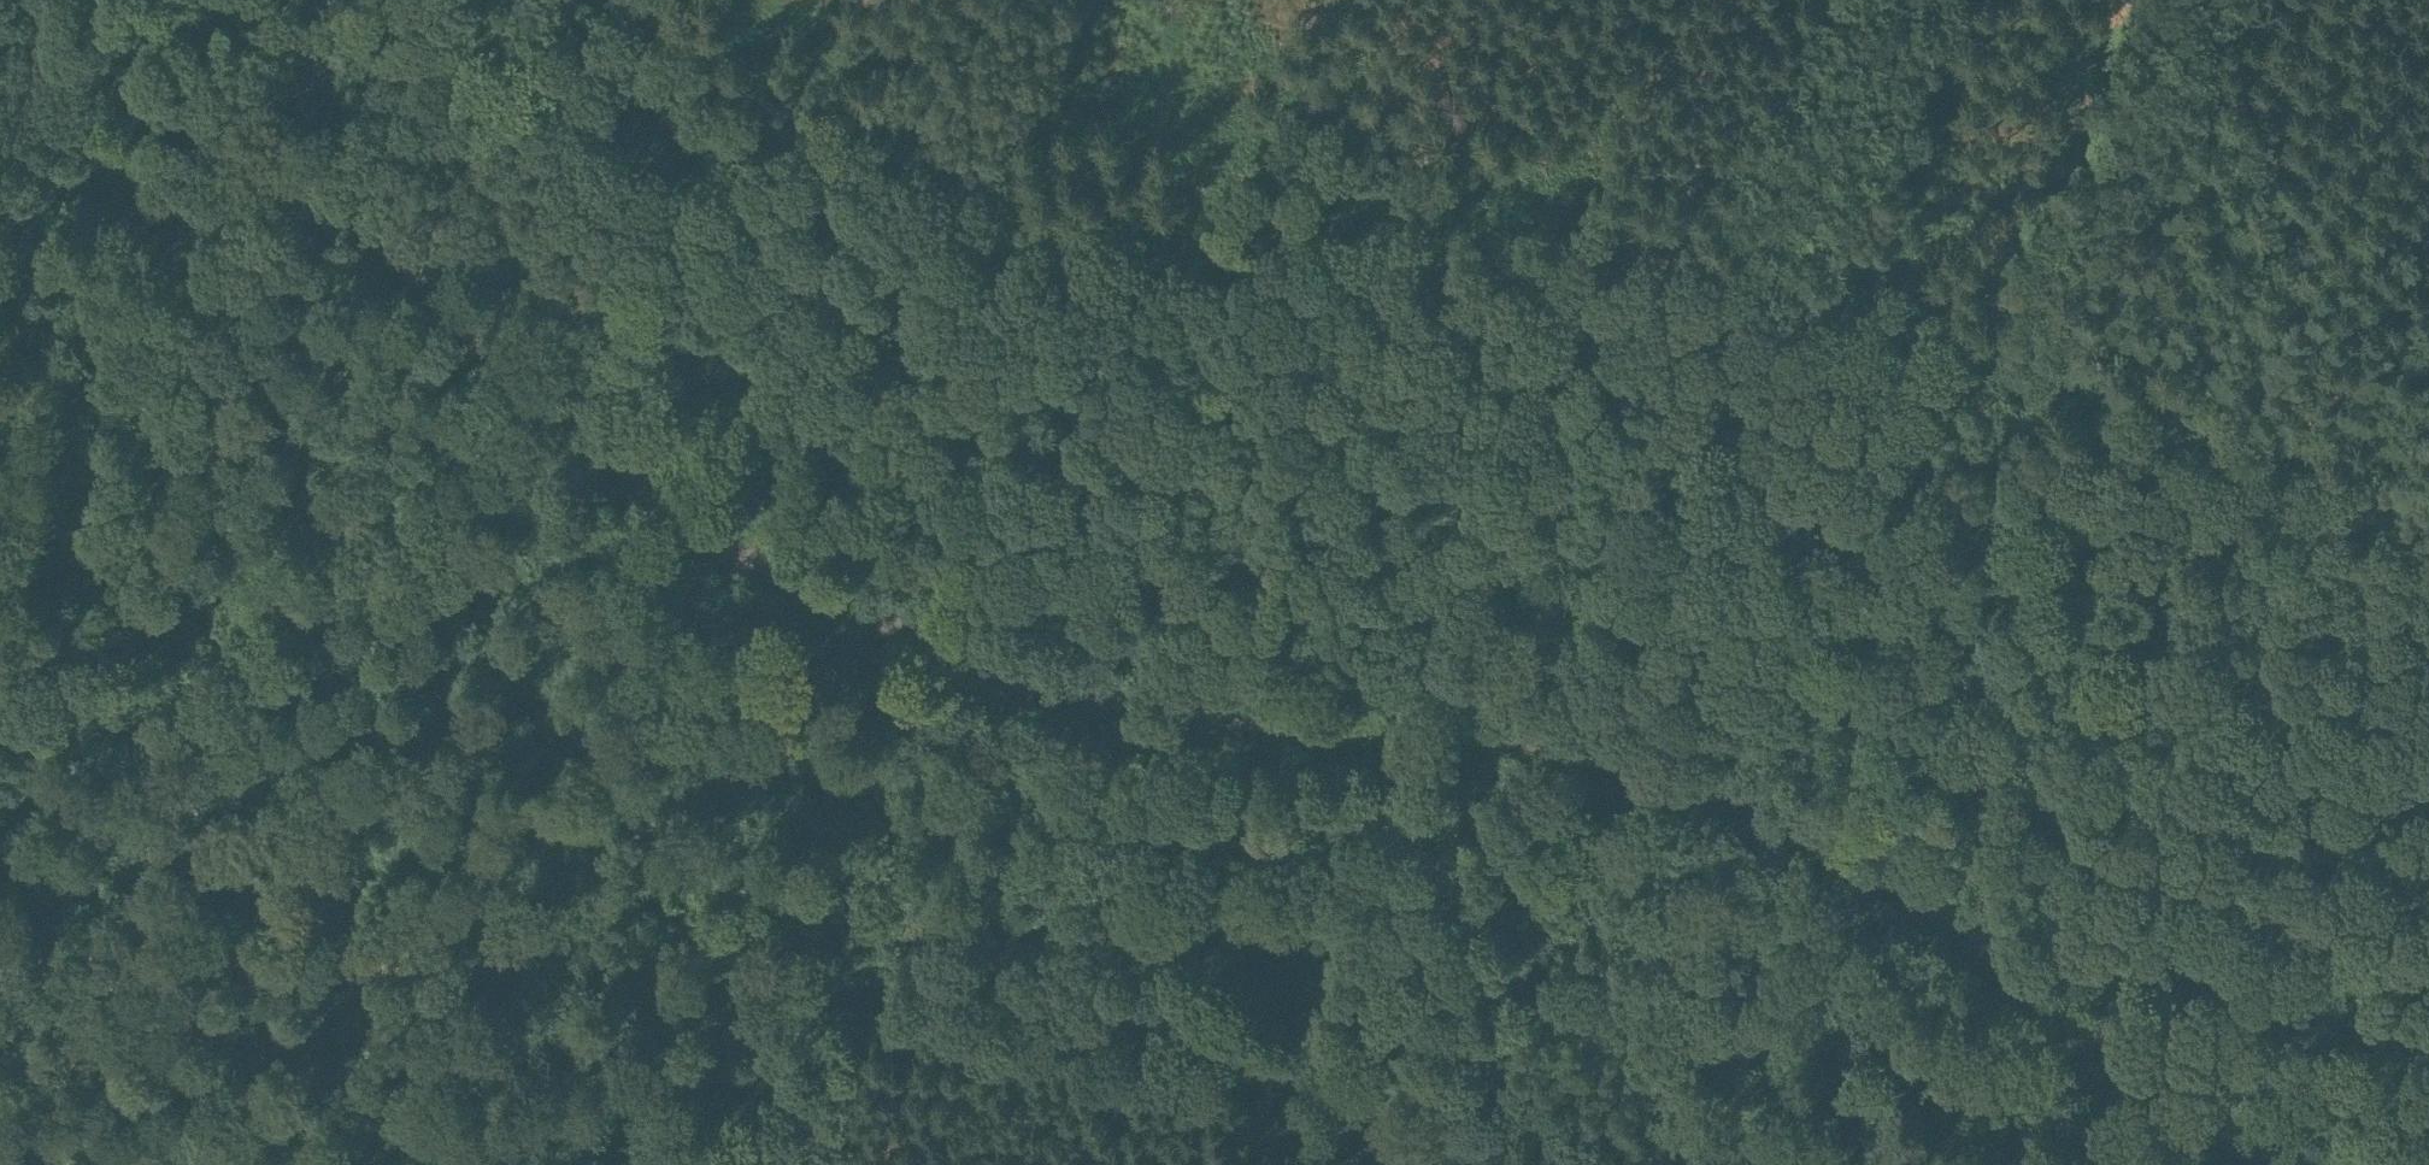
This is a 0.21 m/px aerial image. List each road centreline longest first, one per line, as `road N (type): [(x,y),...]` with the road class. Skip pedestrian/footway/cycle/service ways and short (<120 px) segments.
road 1 (track): [(483,311),(679,503),(816,578),(1007,658),(1120,689),(1208,703),(1487,722),(1644,748),(1803,818),(2314,1164)]
road 2 (track): [(0,11),(282,160),(433,266),(483,311)]
road 3 (track): [(282,160),(287,108),(309,43),(345,0)]

